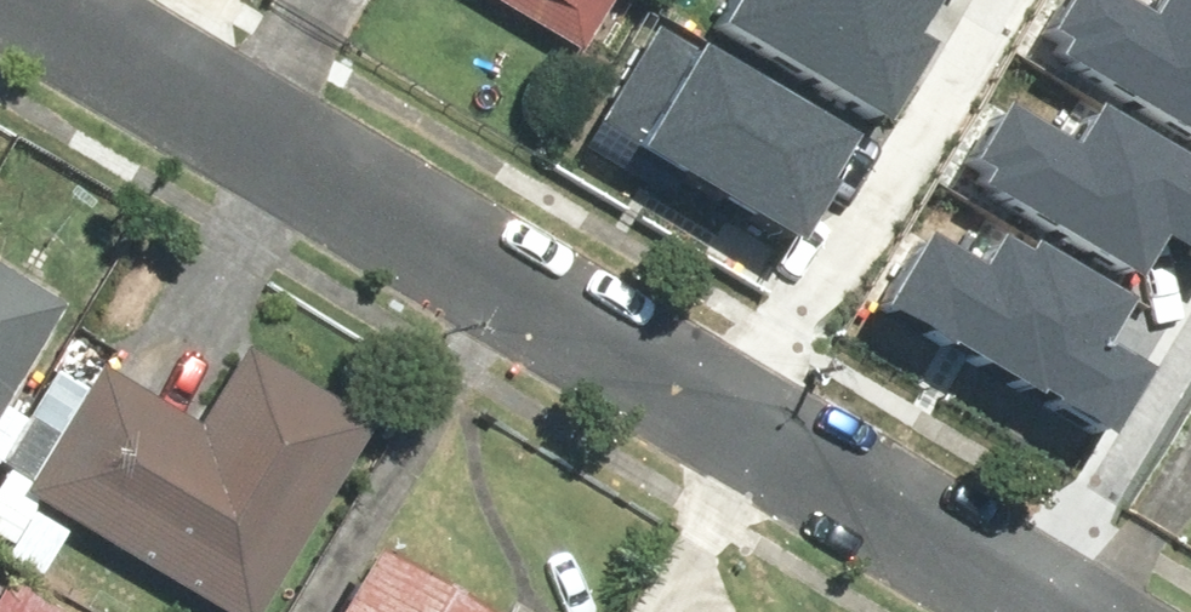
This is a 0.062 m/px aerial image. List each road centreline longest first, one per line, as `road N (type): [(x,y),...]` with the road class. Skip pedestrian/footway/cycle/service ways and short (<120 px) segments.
road 1 (residential): [(1091,611),(72,0)]

